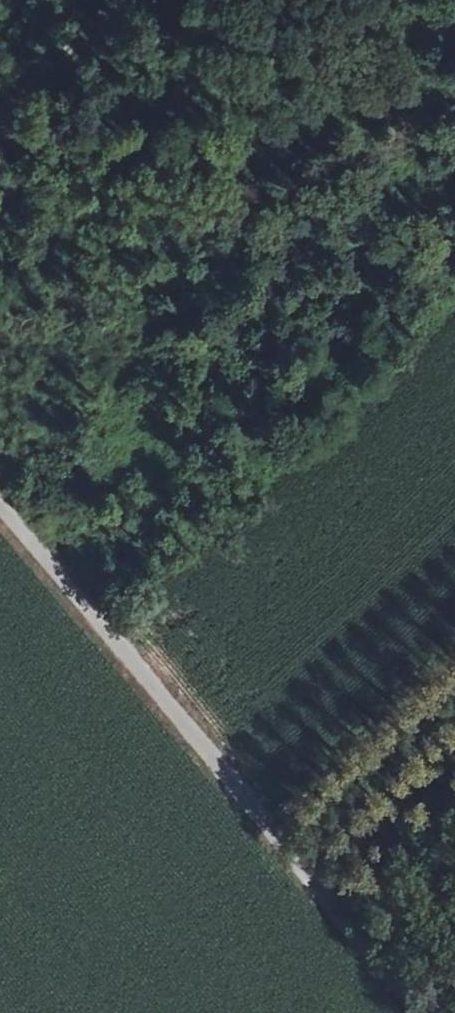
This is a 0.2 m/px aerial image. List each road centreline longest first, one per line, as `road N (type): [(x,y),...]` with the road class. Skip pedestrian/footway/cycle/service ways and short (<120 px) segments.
road 1 (track): [(0,504),(426,1012)]
road 2 (track): [(0,113),(122,0)]

